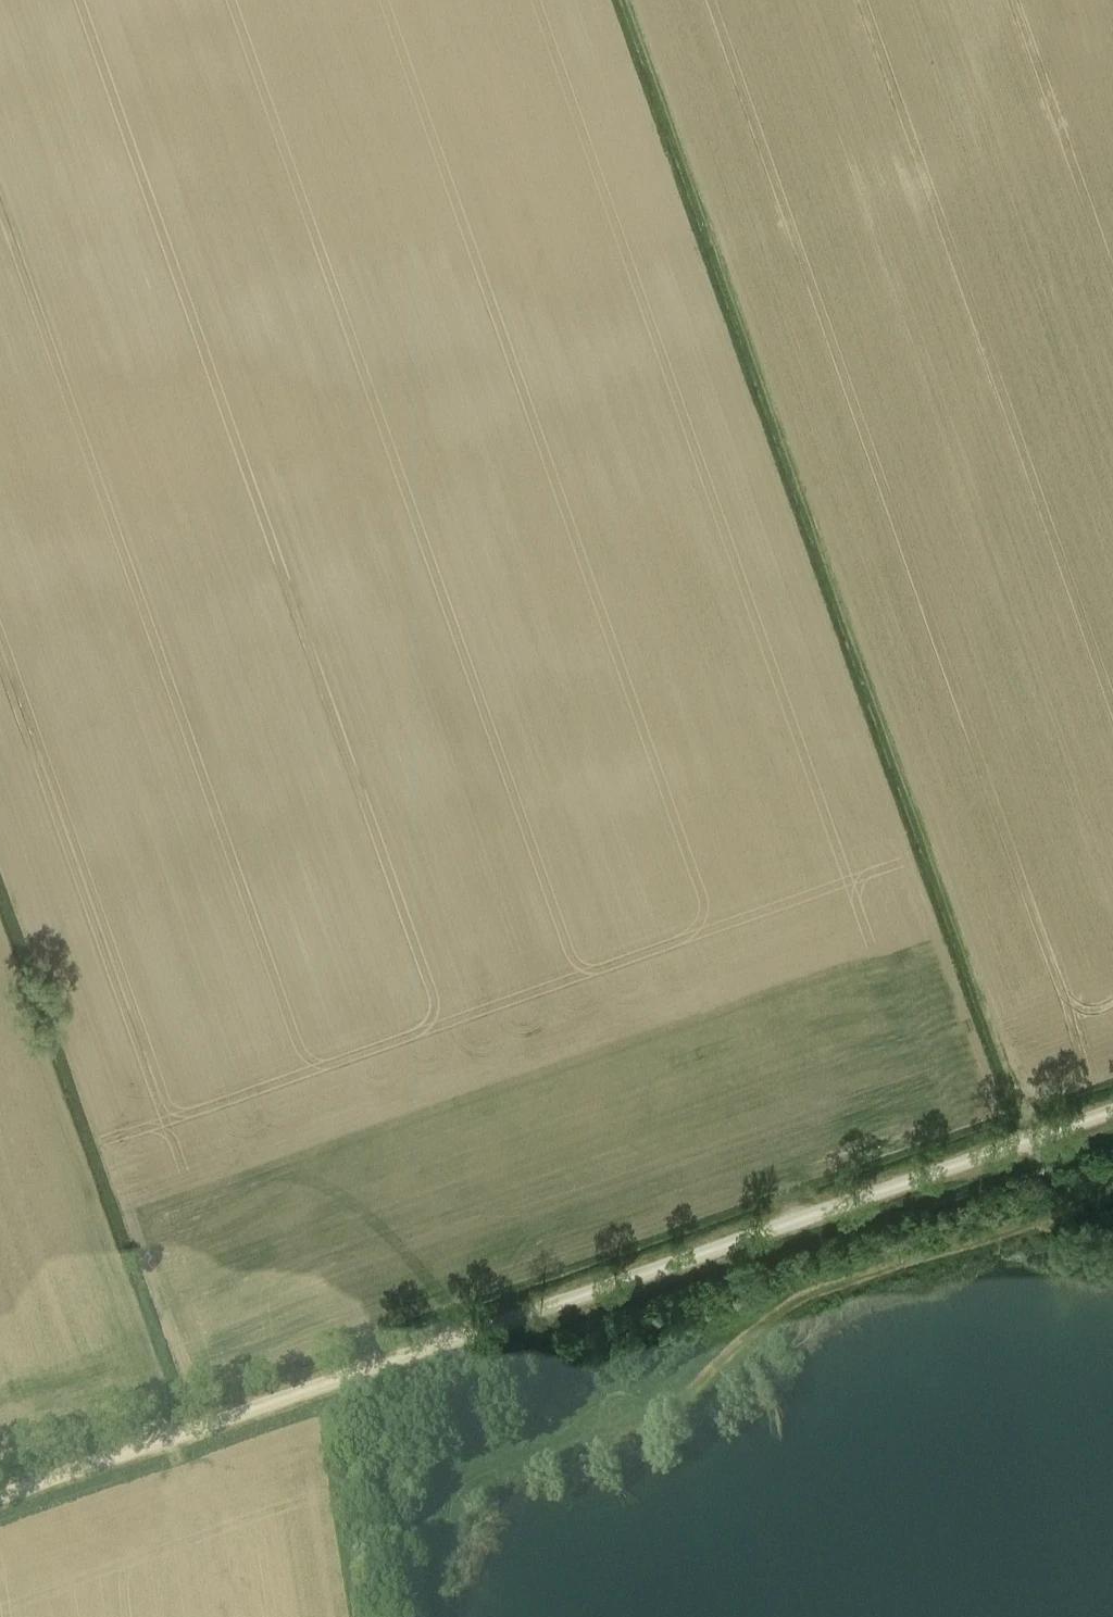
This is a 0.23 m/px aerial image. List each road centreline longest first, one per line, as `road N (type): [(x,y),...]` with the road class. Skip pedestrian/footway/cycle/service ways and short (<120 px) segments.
road 1 (unclassified): [(0,1497),(1112,1112)]

